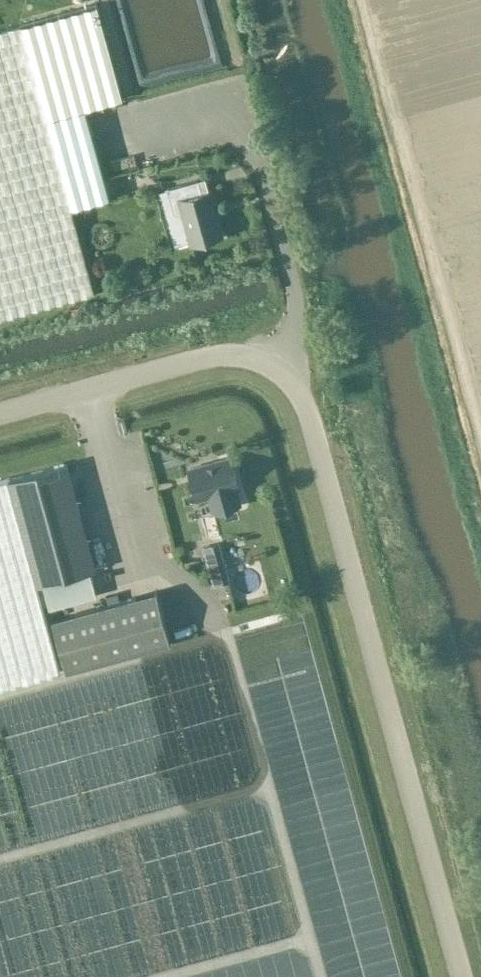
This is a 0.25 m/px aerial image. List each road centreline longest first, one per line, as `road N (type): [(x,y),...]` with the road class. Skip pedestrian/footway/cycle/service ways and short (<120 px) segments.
road 1 (unclassified): [(462,976),(296,389),(262,362),(219,355),(0,414)]

